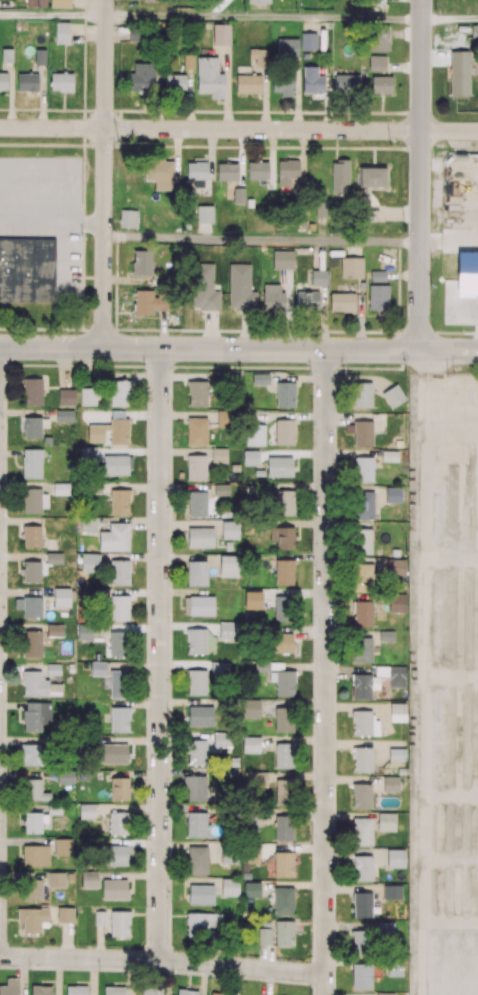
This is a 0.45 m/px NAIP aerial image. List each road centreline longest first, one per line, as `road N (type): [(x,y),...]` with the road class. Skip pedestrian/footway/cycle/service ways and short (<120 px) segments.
road 1 (residential): [(326,350),(326,994)]
road 2 (residential): [(160,349),(160,961)]
road 3 (secondary): [(477,353),(0,347)]
road 4 (residential): [(477,132),(0,127)]
road 5 (tertiary): [(422,0),(420,351)]
road 6 (residential): [(106,0),(103,348)]
road 7 (residential): [(326,974),(0,956)]

